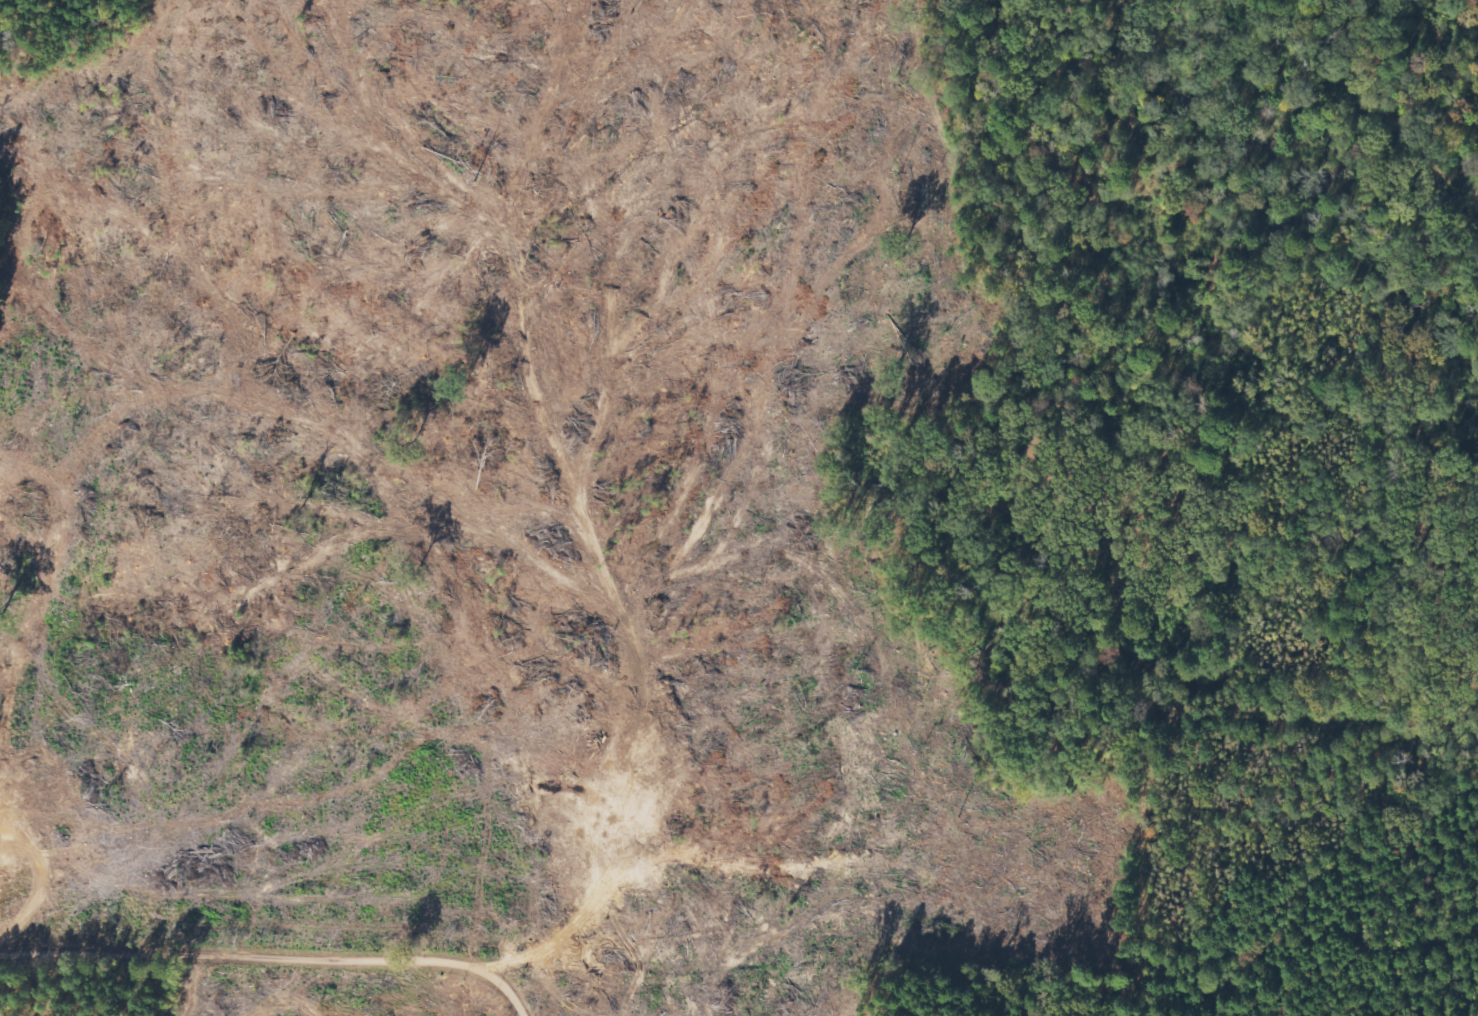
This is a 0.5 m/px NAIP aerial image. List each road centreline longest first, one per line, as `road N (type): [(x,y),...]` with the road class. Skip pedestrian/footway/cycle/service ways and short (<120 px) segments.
road 1 (residential): [(1477,719),(1428,678),(1386,597),(1379,147),(1394,137)]
road 2 (residential): [(513,1015),(475,974),(453,966),(0,960)]
road 3 (residential): [(1394,137),(1392,103),(1436,0)]

